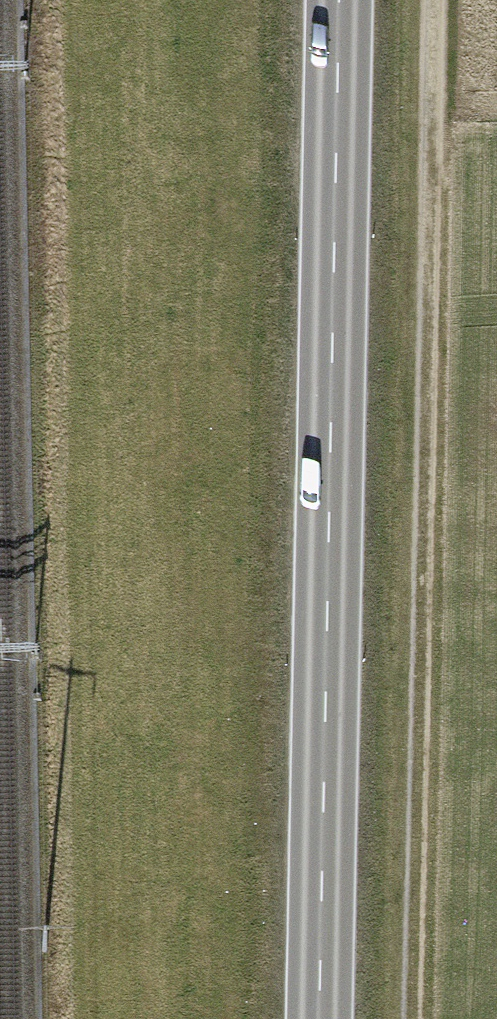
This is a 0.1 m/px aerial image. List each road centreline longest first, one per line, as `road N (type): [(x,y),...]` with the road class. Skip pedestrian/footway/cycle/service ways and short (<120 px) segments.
road 1 (primary): [(323,1018),(342,0)]
road 2 (track): [(429,0),(412,1018)]

